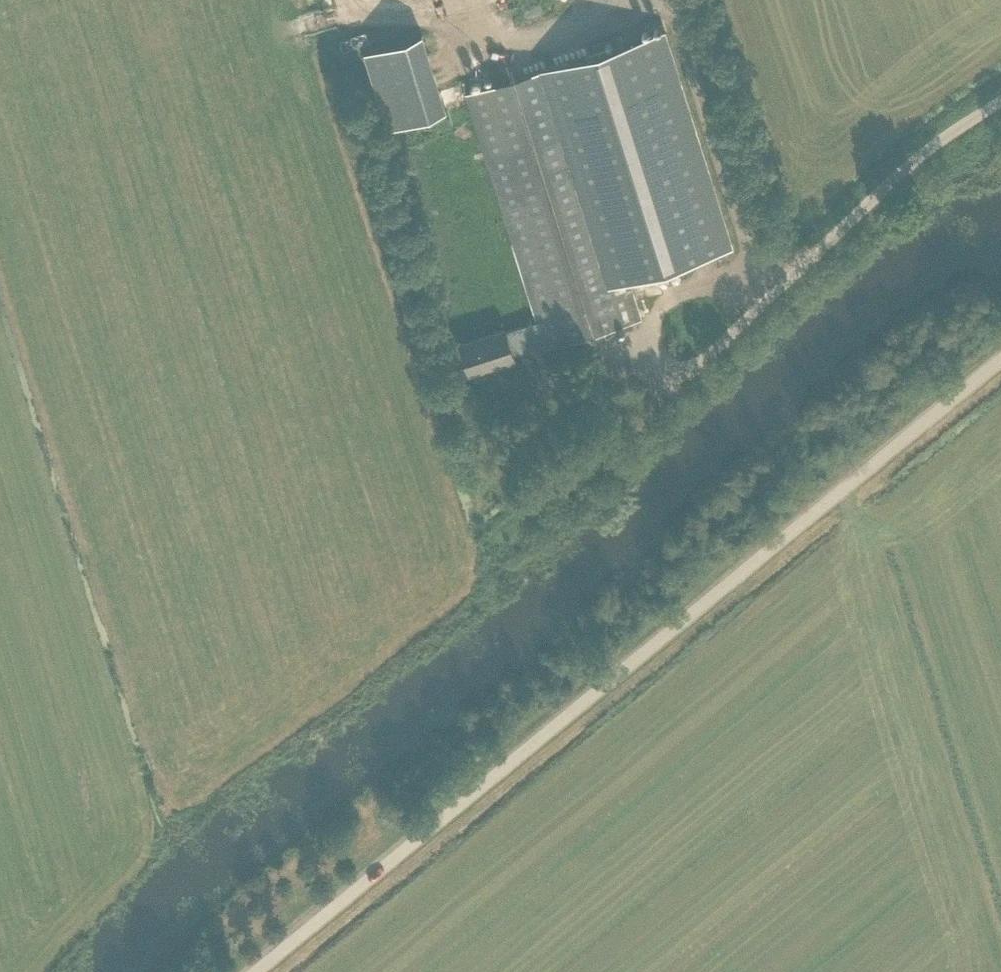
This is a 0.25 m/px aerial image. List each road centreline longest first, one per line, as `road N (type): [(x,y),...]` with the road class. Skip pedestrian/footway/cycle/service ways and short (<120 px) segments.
road 1 (unclassified): [(260,971),(1000,369)]
road 2 (track): [(773,287),(668,0),(524,24),(375,17),(347,0)]
road 3 (unclassified): [(640,345),(681,384),(876,179),(1000,94)]

